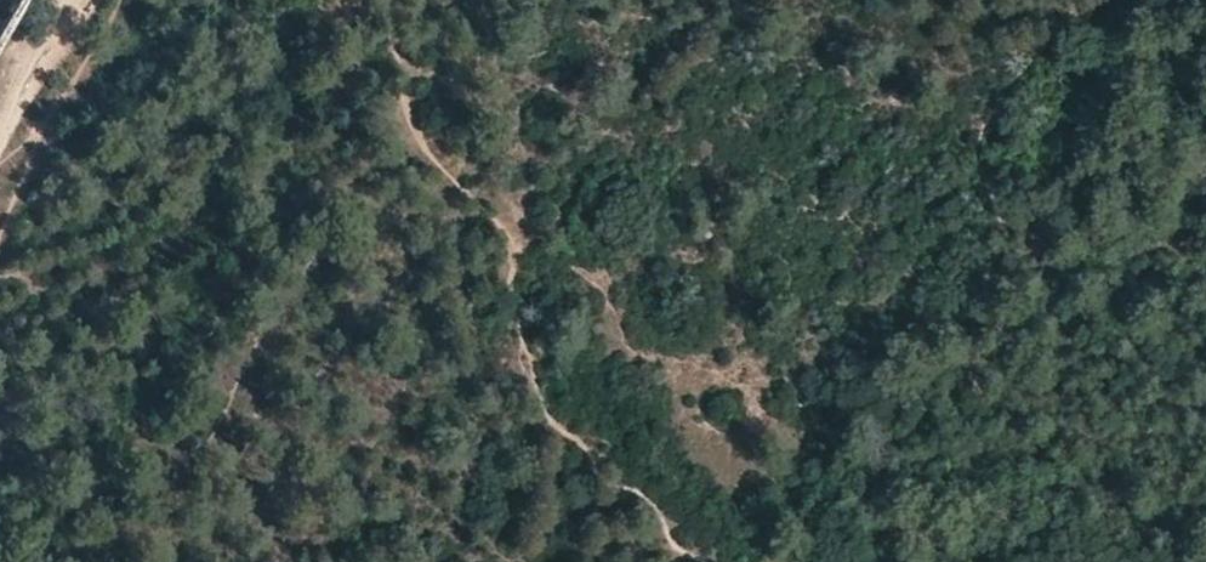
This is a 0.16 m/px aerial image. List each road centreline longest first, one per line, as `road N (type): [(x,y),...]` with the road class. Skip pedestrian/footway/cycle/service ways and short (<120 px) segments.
road 1 (track): [(0,137),(60,0)]

